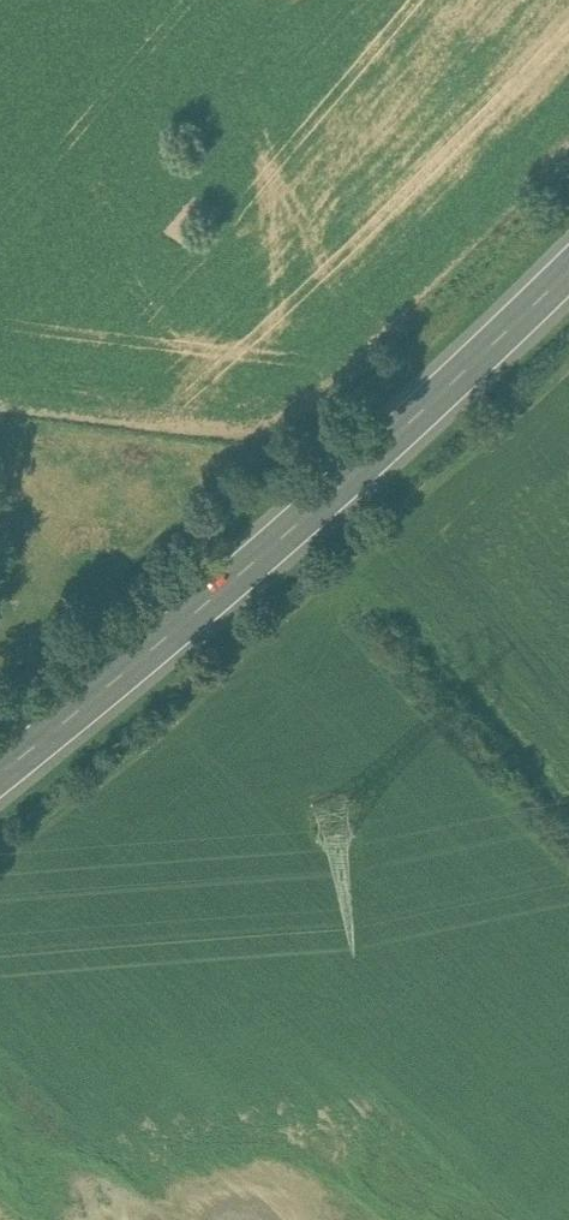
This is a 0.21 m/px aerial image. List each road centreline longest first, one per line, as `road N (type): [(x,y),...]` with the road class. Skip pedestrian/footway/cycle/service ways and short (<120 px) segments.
road 1 (track): [(0,853),(221,670),(568,348)]
road 2 (primary): [(568,269),(353,472),(0,768)]

